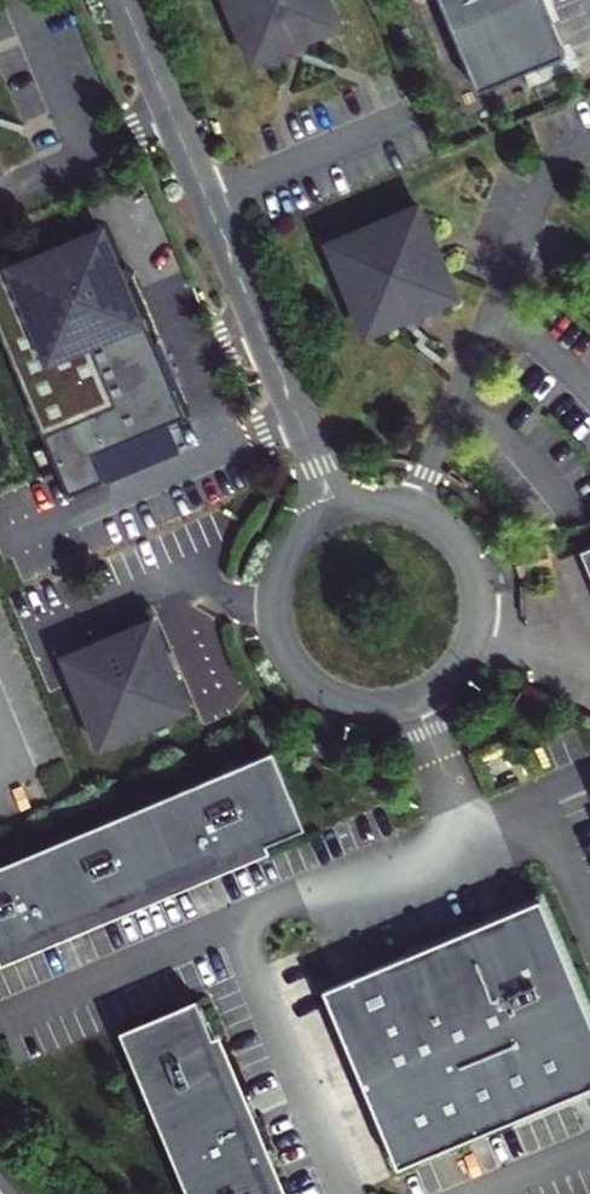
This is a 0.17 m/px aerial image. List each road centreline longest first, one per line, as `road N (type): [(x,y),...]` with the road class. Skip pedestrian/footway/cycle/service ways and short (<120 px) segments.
road 1 (unclassified): [(335,509),(298,537),(282,563),(275,609),(282,639),(298,666),(335,694),(365,702),(411,697),(449,673),(467,648),(478,604),(475,574),(453,535),(430,515),(390,501),(348,504)]
road 2 (unclassified): [(123,0),(335,509)]

